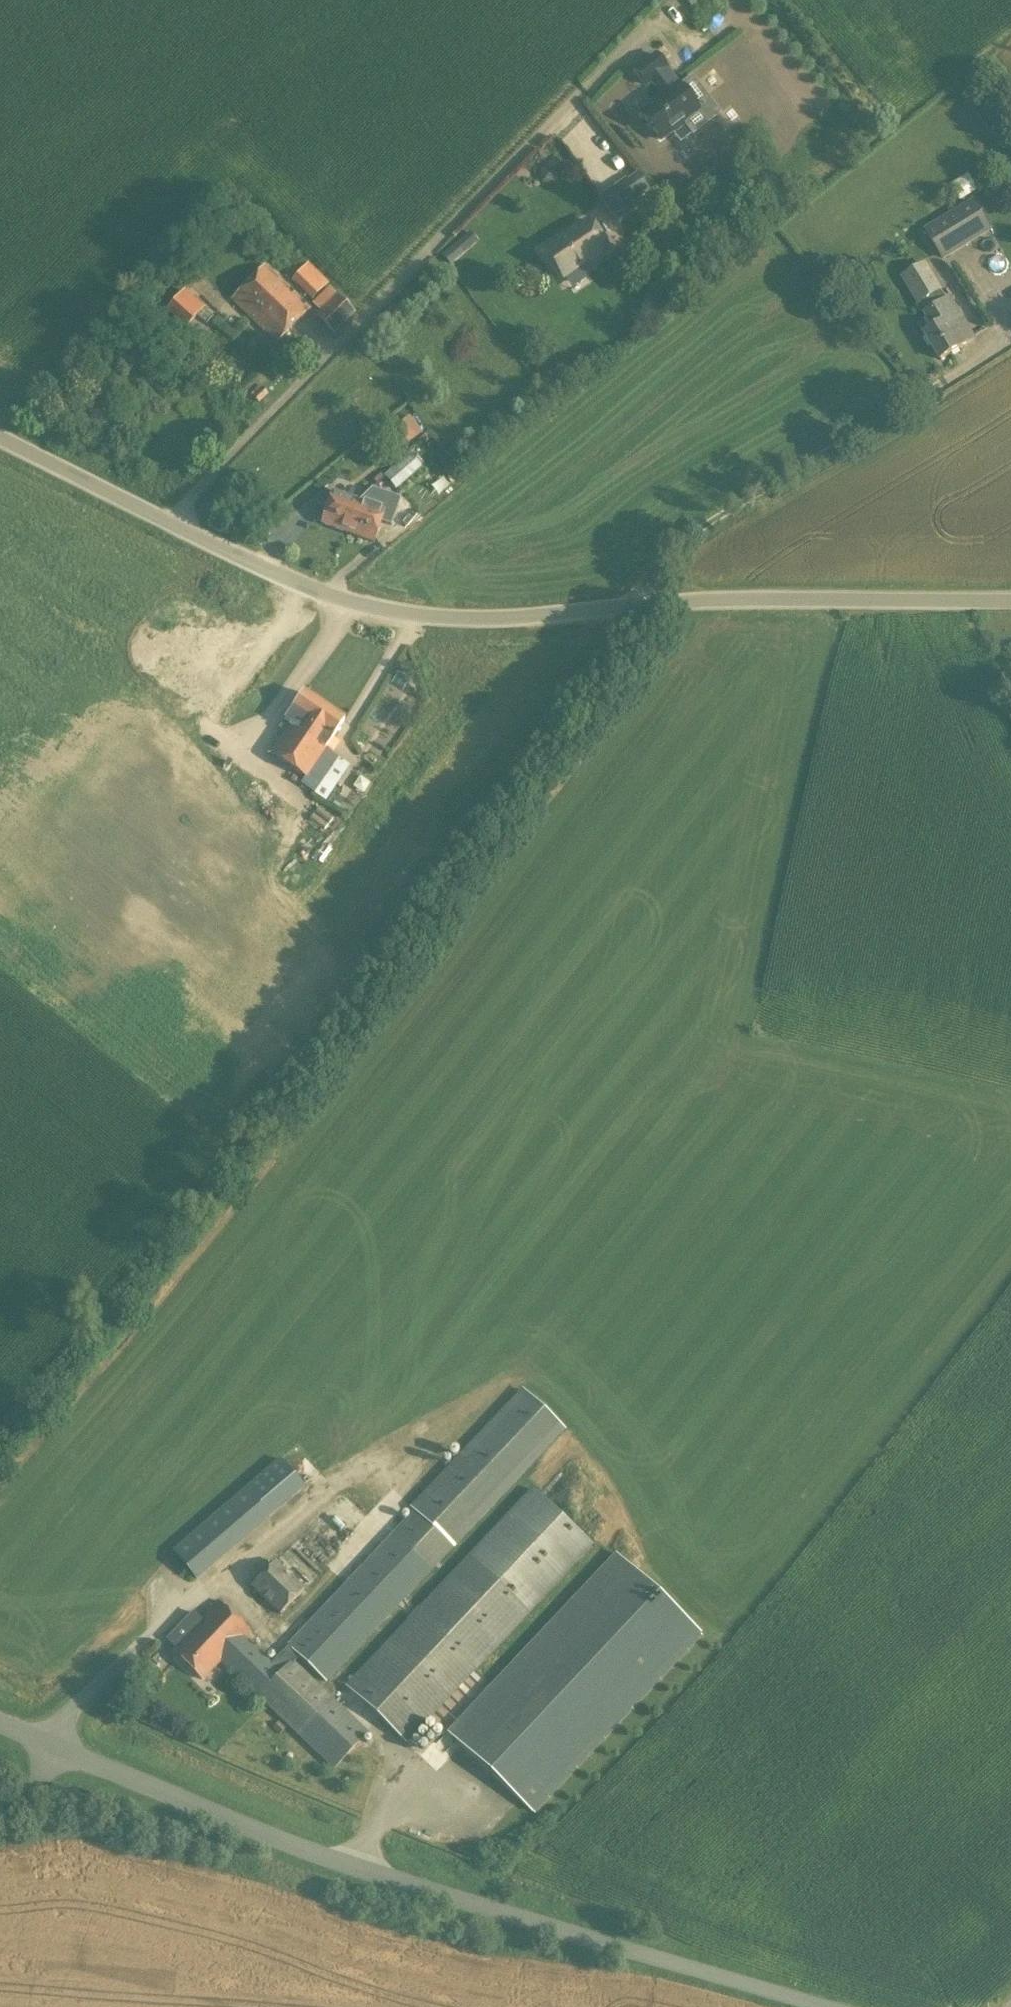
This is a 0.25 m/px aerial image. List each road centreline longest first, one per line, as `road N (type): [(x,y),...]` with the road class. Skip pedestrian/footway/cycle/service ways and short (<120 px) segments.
road 1 (unclassified): [(0,1723),(274,1839),(823,2006)]
road 2 (unclassified): [(1010,601),(711,601),(477,620),(420,616),(319,594),(173,525)]
road 3 (unclassified): [(173,525),(562,114)]
road 4 (unclassified): [(173,525),(0,439)]

